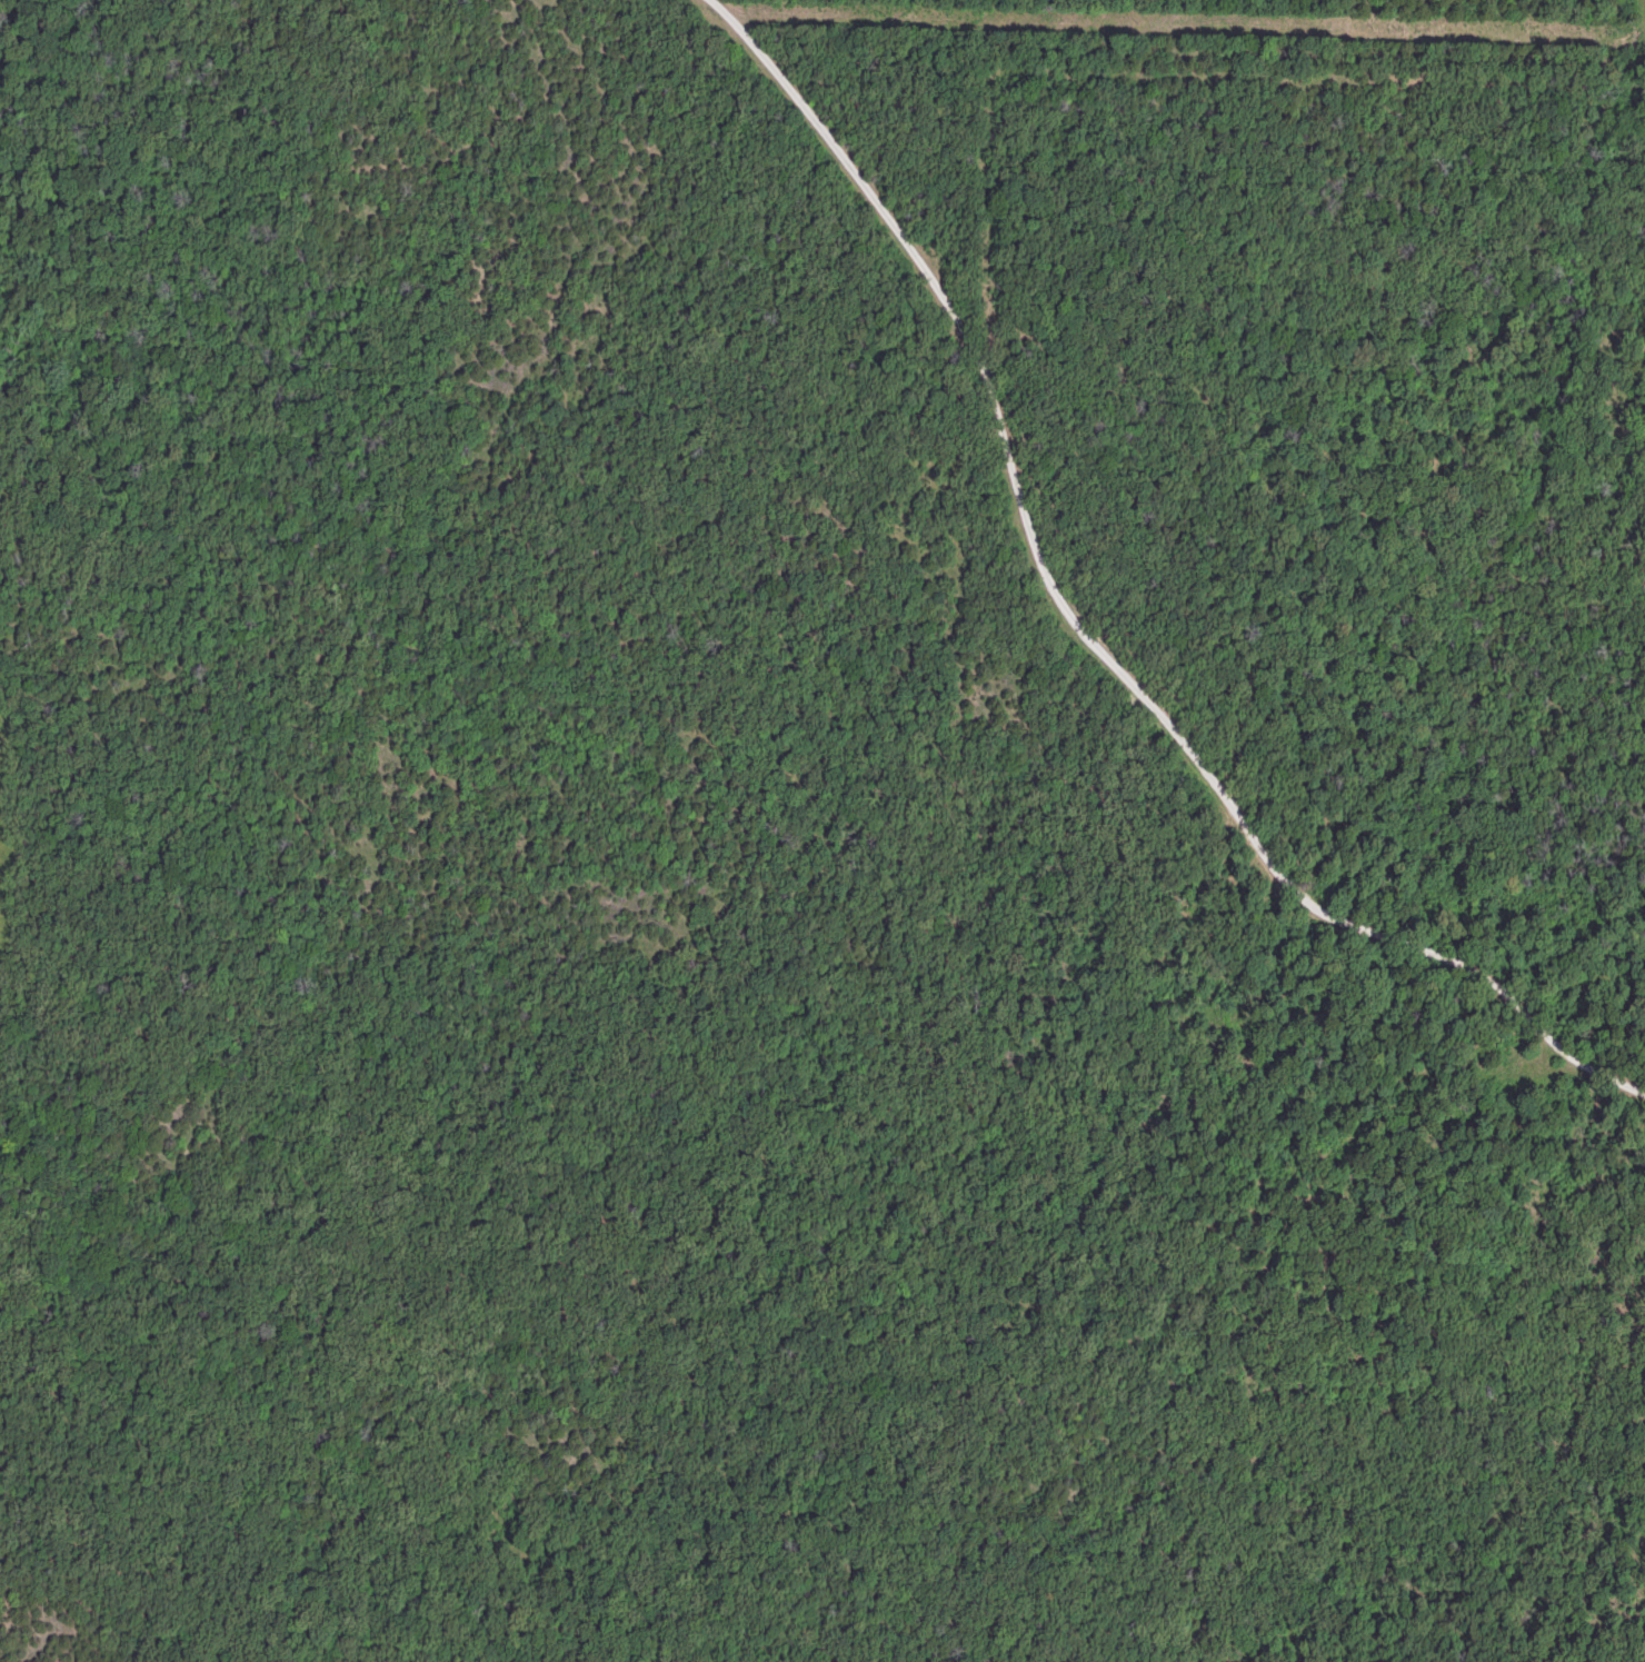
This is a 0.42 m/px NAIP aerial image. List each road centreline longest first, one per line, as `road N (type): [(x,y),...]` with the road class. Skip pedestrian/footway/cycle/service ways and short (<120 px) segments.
road 1 (residential): [(1644,1095),(1578,1066),(1489,983),(1315,910),(1274,877),(1058,569),(945,305),(849,167),(677,0)]

